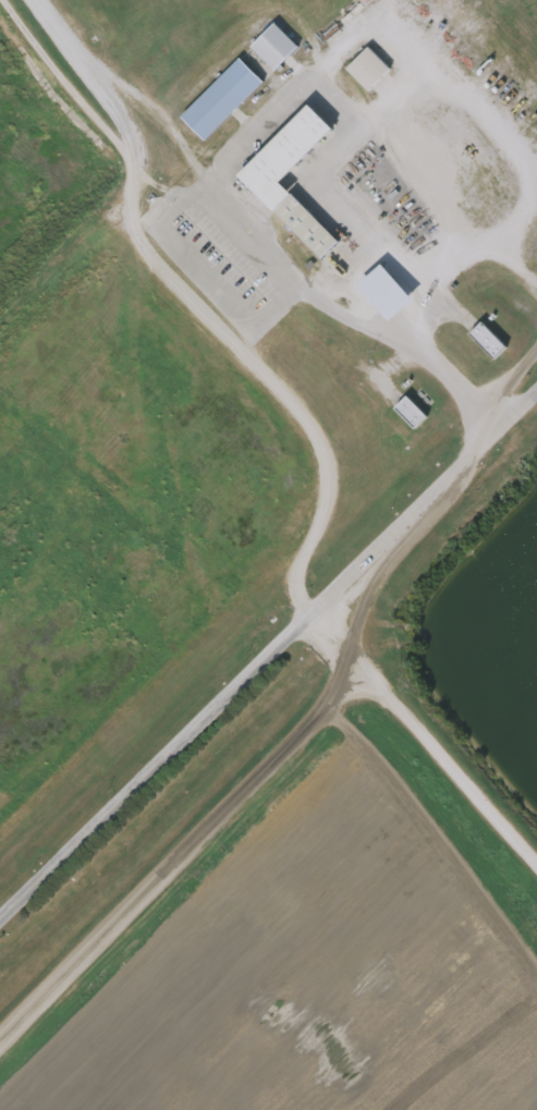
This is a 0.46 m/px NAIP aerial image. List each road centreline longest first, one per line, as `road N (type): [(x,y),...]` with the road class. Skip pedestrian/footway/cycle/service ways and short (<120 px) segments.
road 1 (residential): [(536,400),(0,936)]
road 2 (track): [(356,684),(389,695),(439,740),(536,852)]

